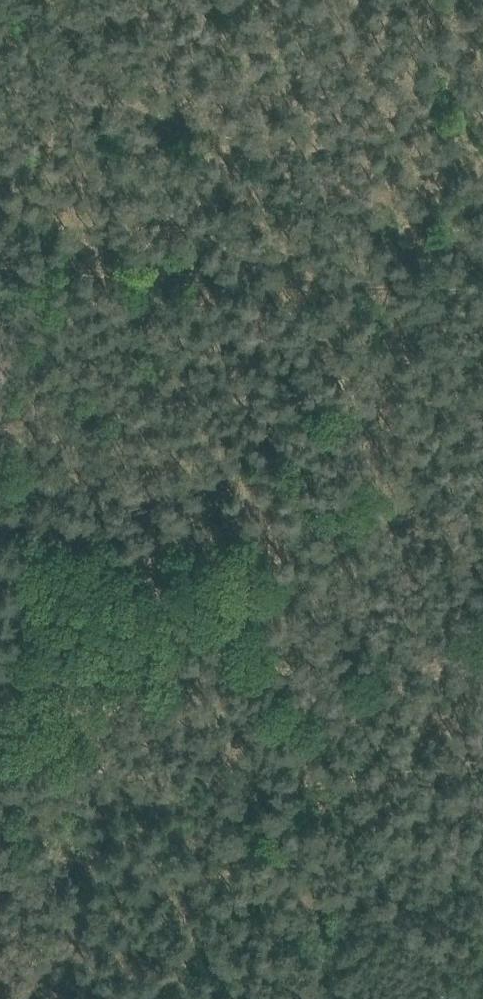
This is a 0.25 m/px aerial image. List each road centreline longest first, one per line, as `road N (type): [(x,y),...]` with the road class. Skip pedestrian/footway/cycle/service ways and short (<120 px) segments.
road 1 (track): [(482,760),(408,759),(176,782),(0,771)]
road 2 (track): [(0,266),(482,289)]

